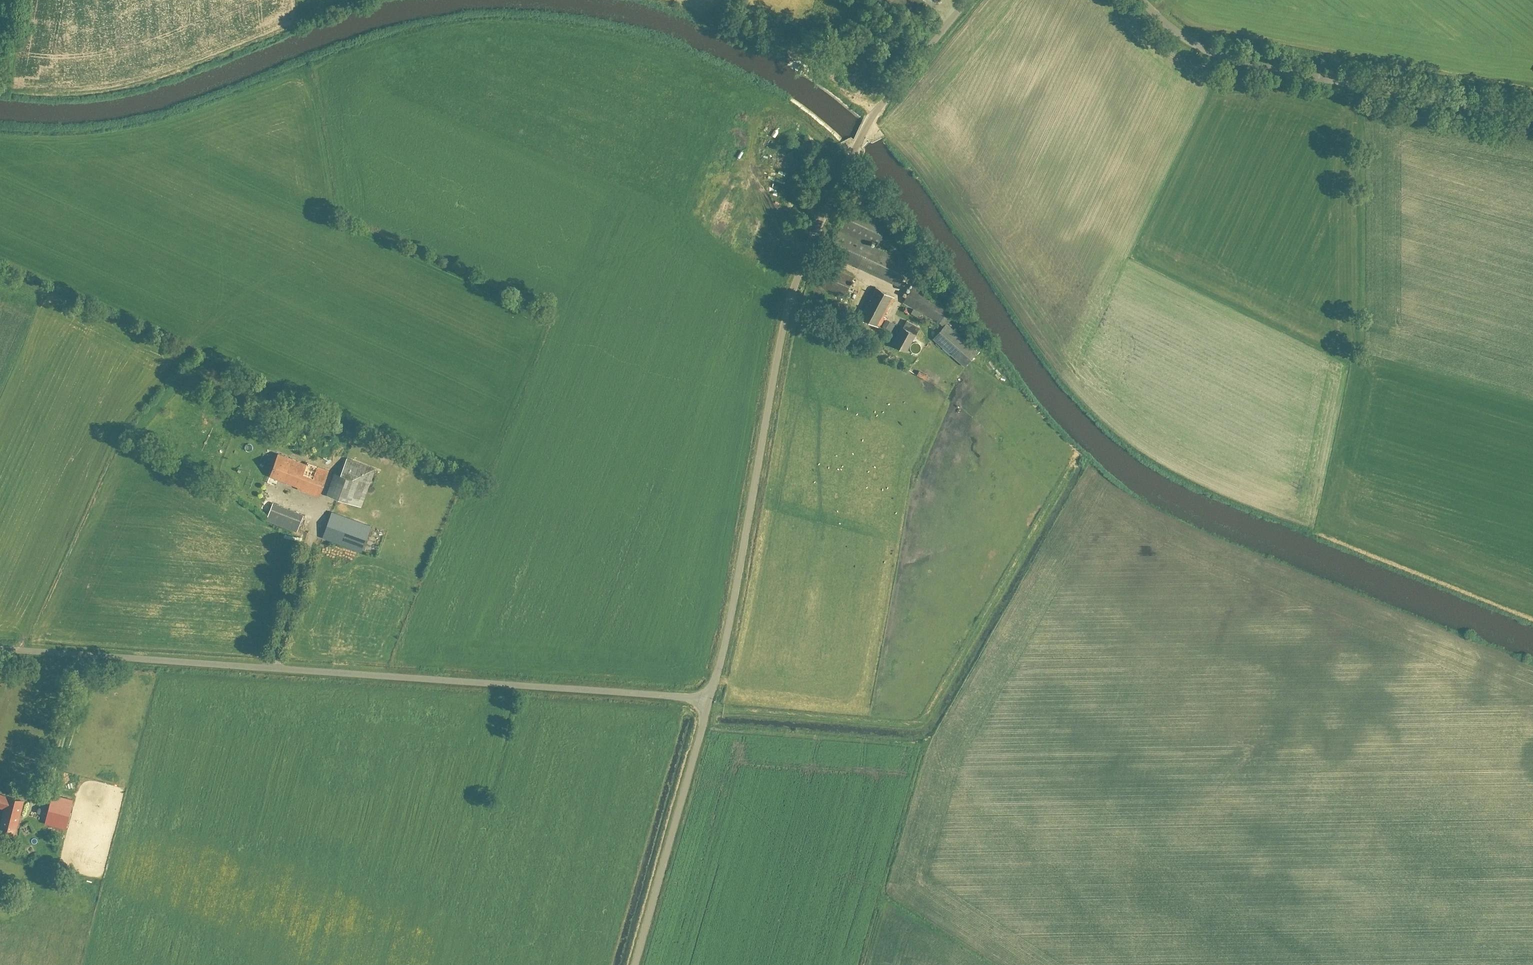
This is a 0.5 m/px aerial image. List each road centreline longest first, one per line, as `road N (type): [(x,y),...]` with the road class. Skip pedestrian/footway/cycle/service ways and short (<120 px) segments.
road 1 (unclassified): [(709,699),(780,338),(807,247),(871,118),(967,0)]
road 2 (unclassified): [(709,699),(0,652)]
road 3 (unclassified): [(1532,118),(1229,61),(1189,41),(1141,0)]
road 4 (unclassified): [(636,964),(709,699)]

